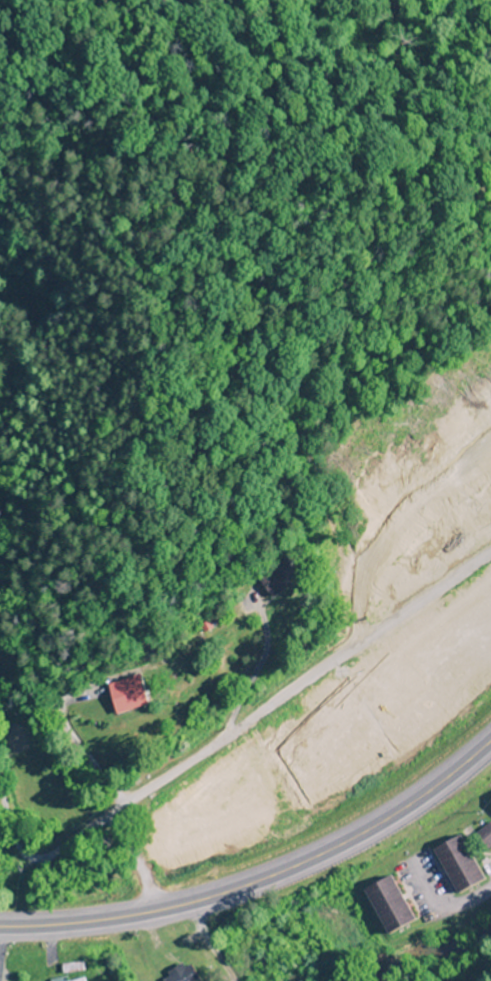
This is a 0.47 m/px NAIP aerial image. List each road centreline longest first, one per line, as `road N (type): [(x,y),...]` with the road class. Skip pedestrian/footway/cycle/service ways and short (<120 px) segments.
road 1 (residential): [(160,909),(116,823),(122,808),(490,554)]
road 2 (trunk): [(0,926),(101,920),(255,881),(381,823),(490,742)]

